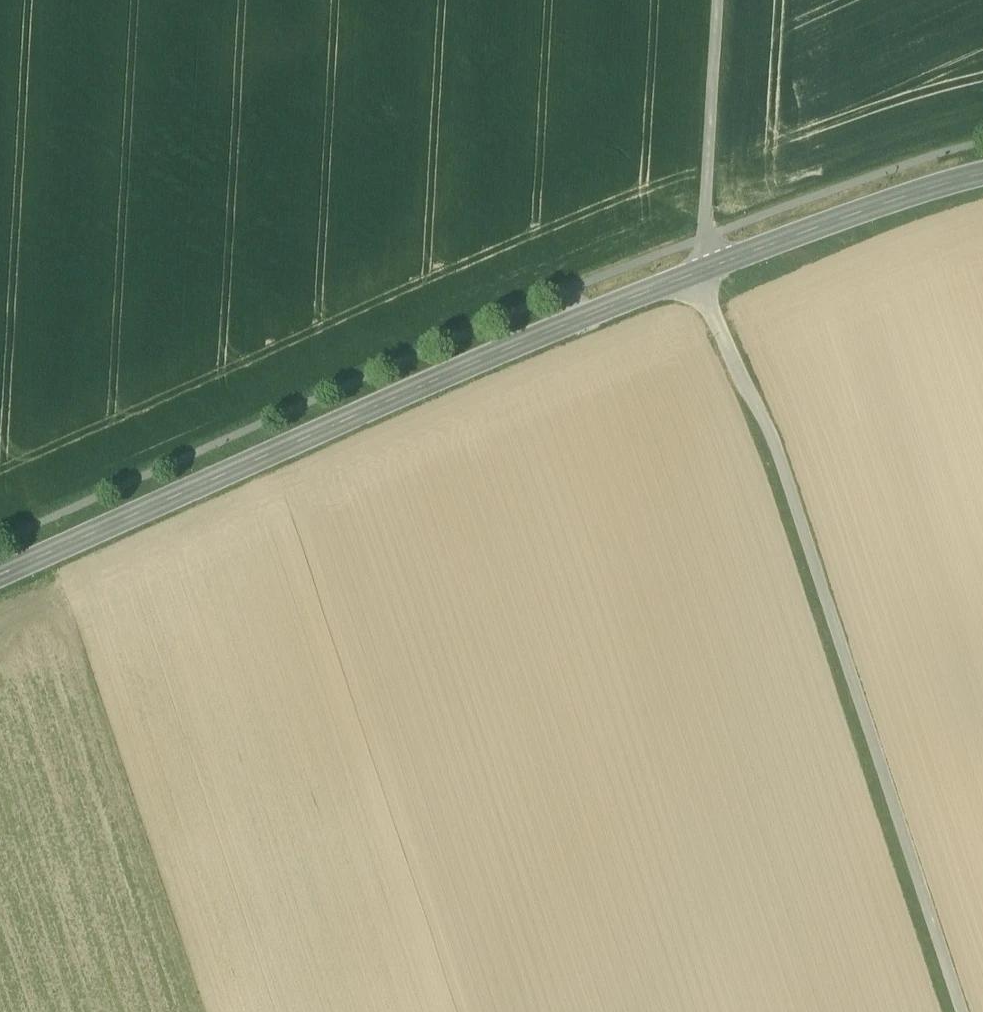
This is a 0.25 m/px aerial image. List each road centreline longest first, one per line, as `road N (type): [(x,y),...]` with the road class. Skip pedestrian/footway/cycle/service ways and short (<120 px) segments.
road 1 (track): [(959,1011),(770,436),(694,274)]
road 2 (tertiary): [(706,269),(0,574)]
road 3 (tertiary): [(982,174),(706,269)]
road 4 (unclassified): [(706,269),(717,0)]

